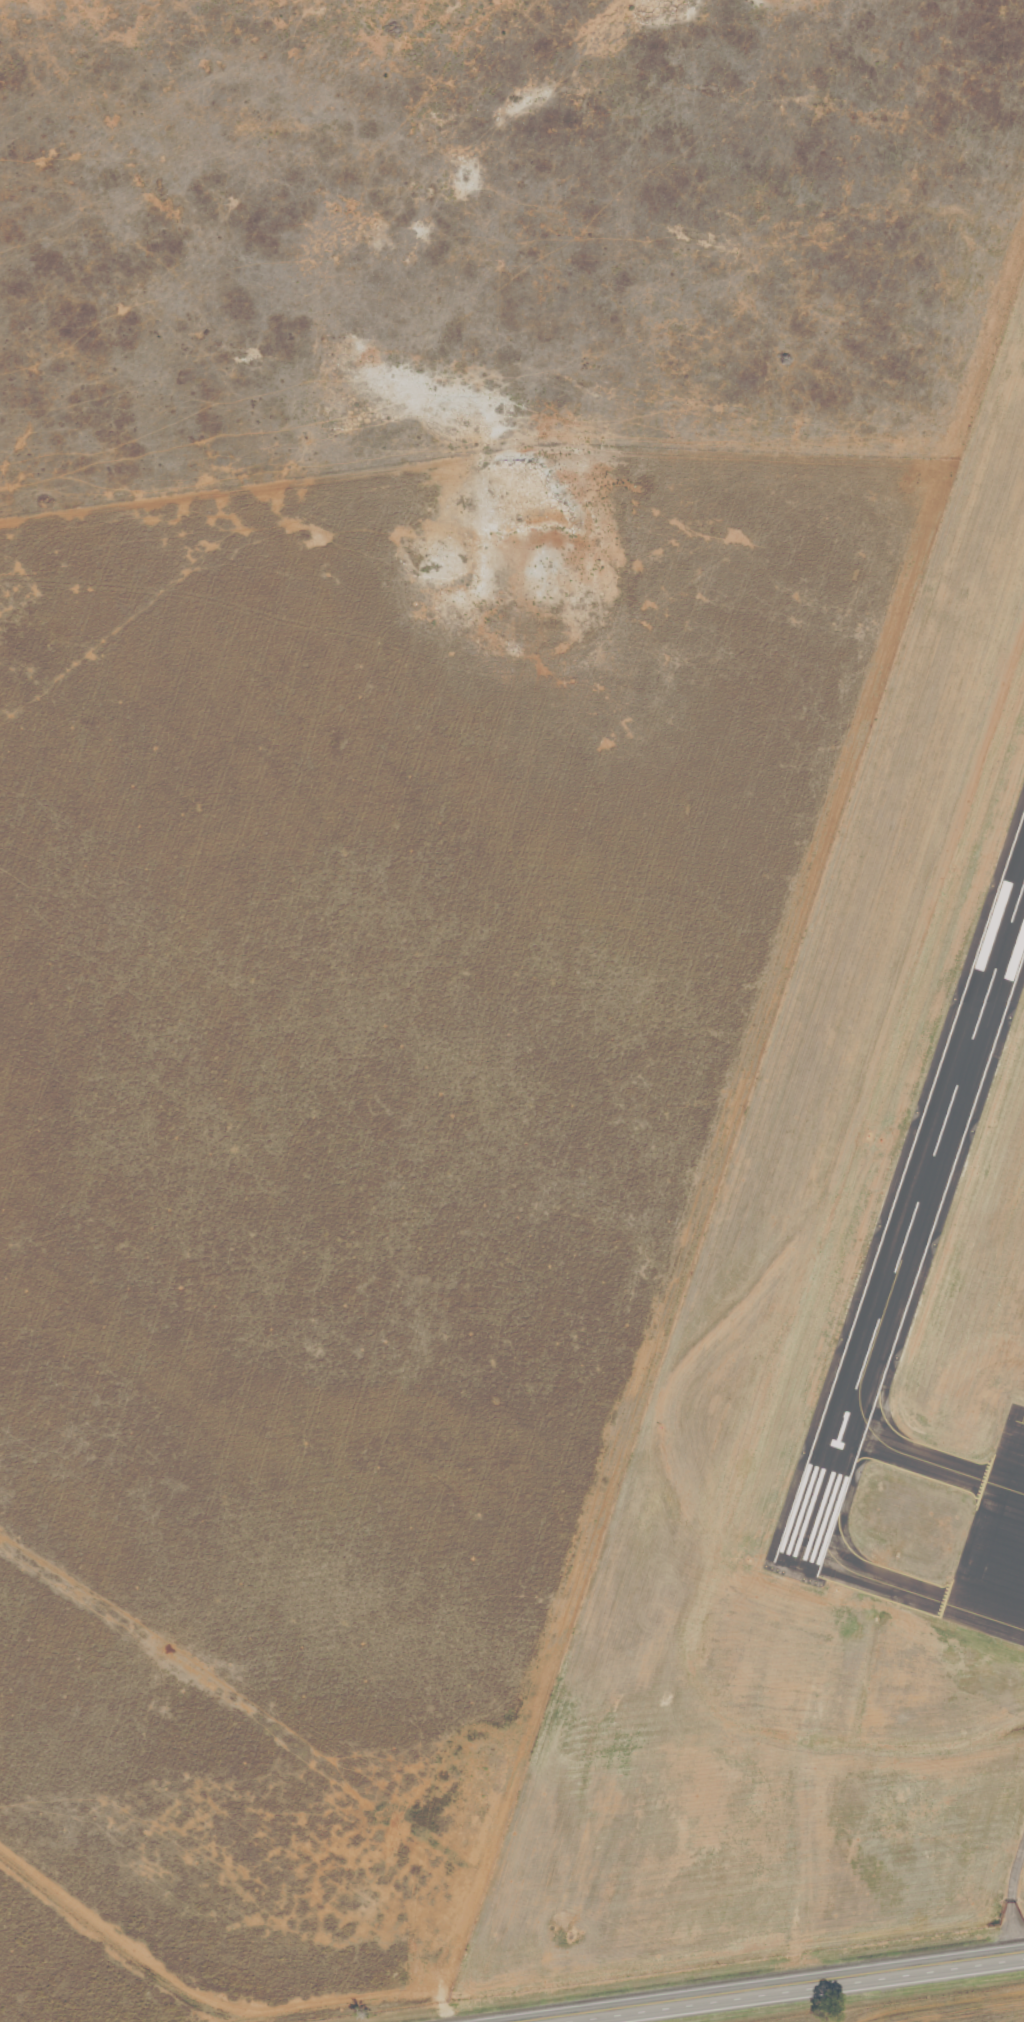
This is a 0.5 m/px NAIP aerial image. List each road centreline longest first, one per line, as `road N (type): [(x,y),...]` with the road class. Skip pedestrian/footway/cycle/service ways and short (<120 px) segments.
road 1 (trunk): [(1023,1957),(561,2021)]
road 2 (track): [(245,2021),(540,1976),(561,2021)]
road 3 (track): [(0,1845),(118,1949),(237,2021)]

